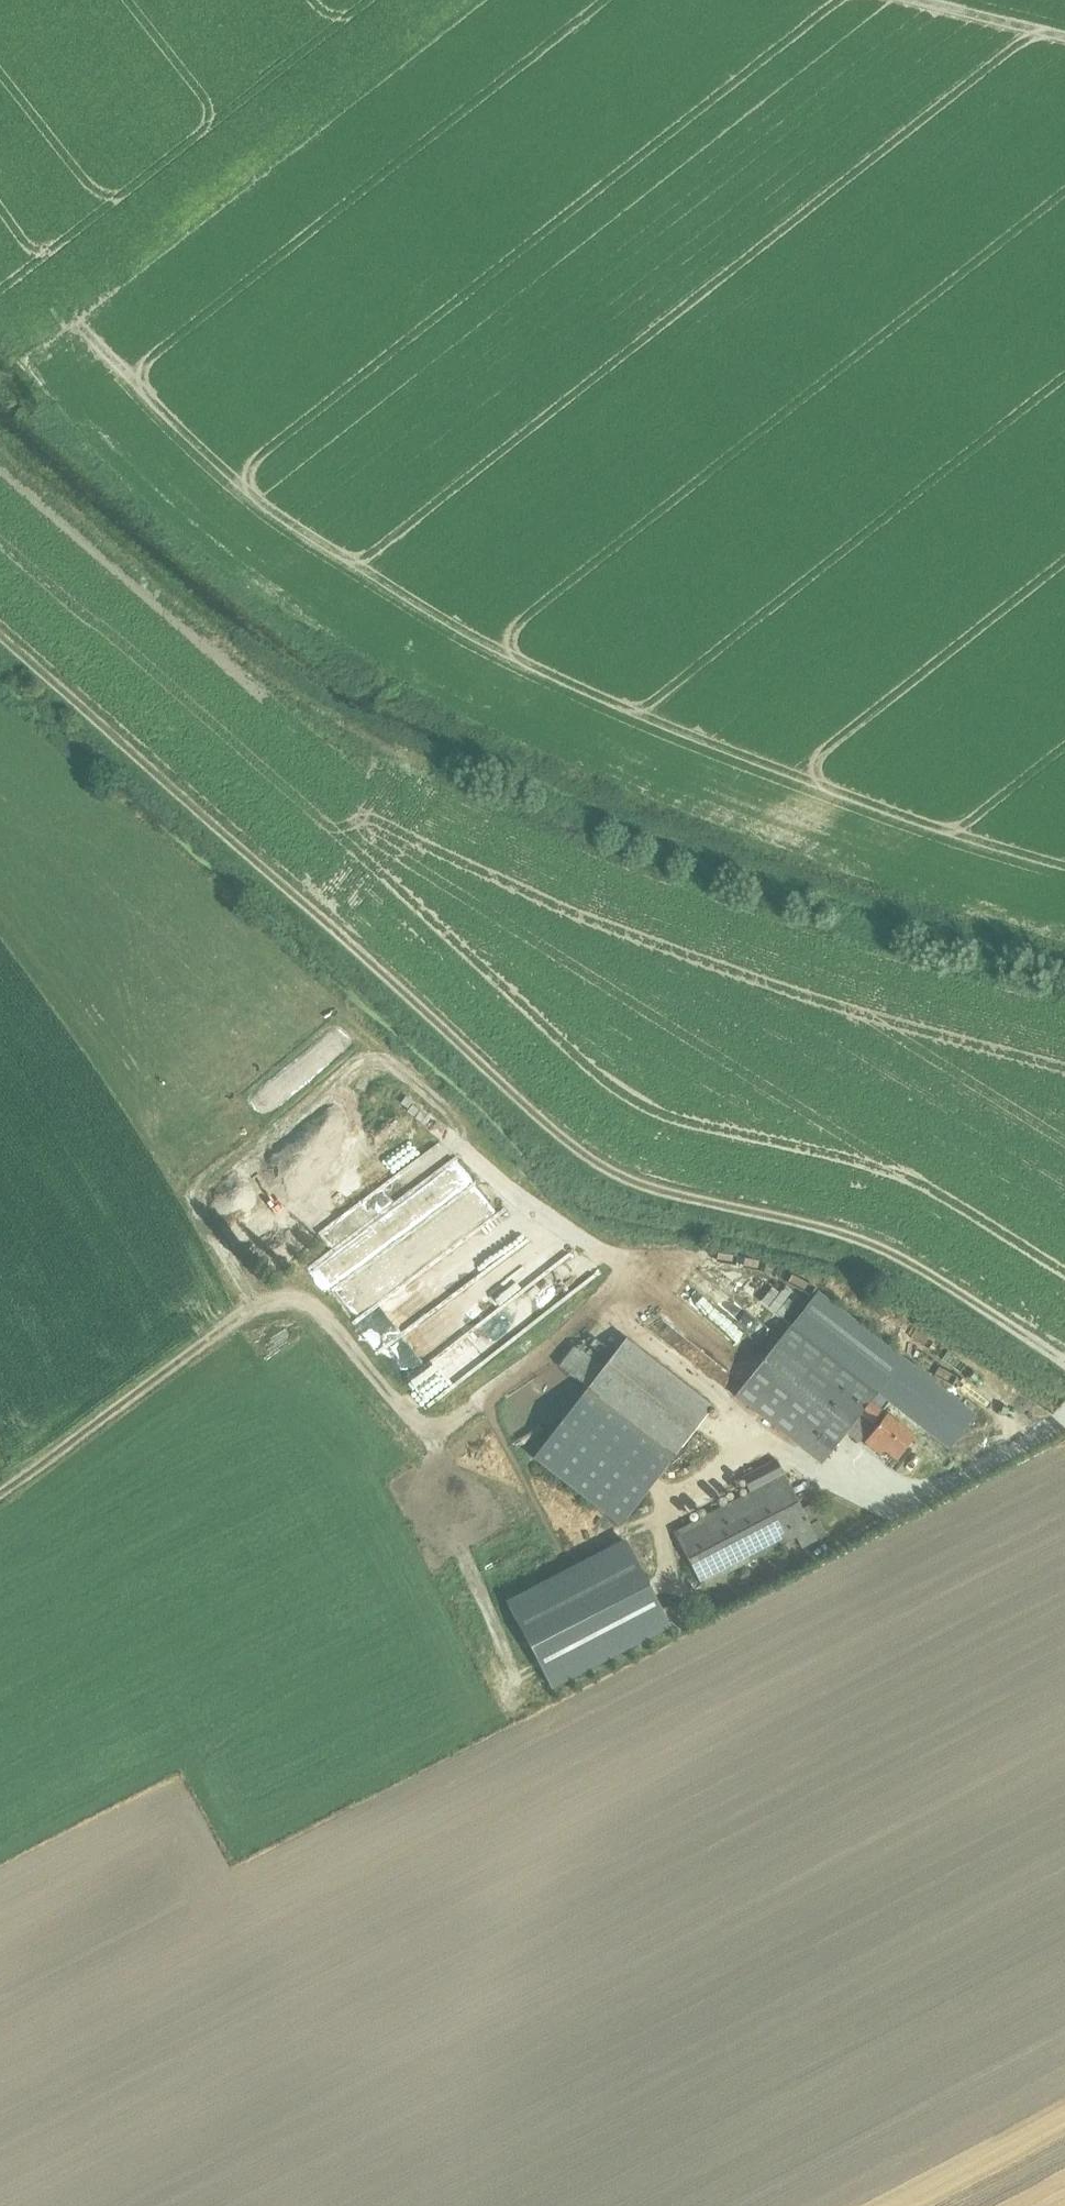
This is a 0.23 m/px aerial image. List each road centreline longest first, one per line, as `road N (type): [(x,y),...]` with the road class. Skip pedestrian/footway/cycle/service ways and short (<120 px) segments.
road 1 (track): [(0,636),(579,1153),(663,1191),(864,1241),(1064,1362)]
road 2 (track): [(302,1293),(278,1294),(227,1325),(0,1493)]

